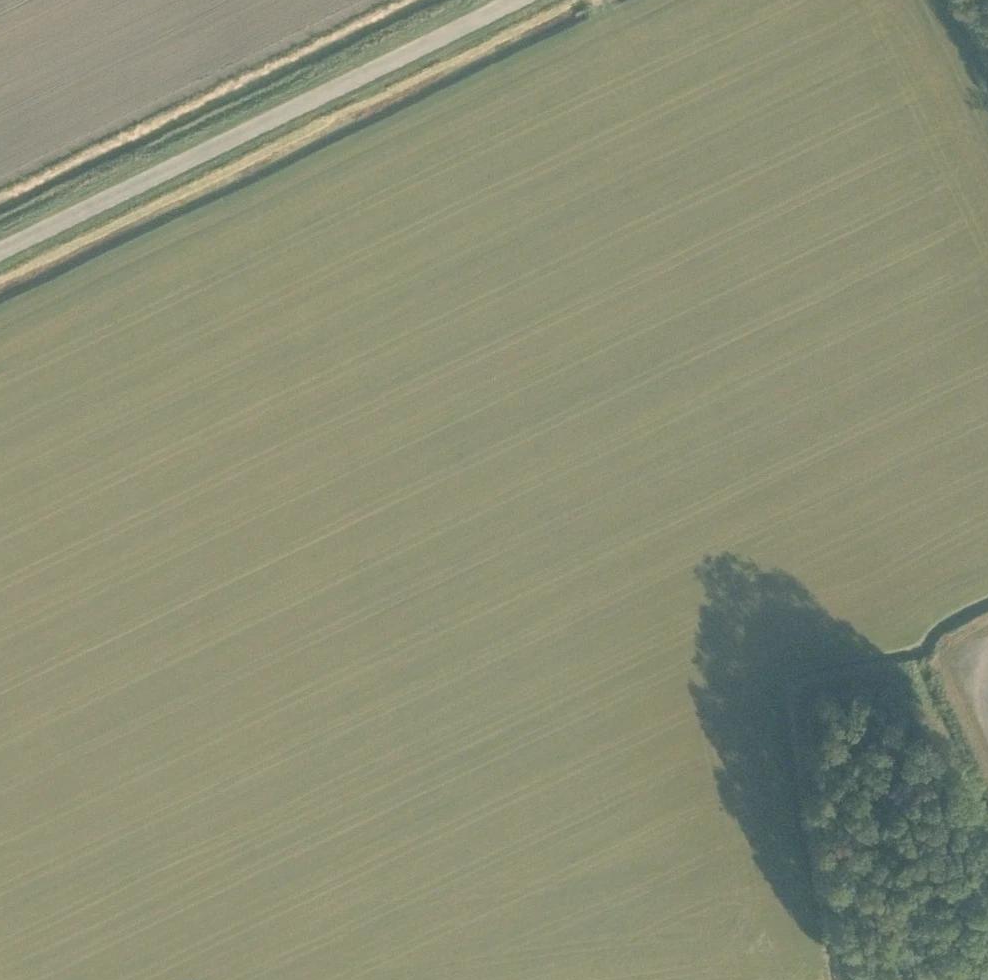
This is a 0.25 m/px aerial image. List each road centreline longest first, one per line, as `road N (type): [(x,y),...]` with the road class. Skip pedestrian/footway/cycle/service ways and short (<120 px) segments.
road 1 (unclassified): [(0,251),(516,0)]

